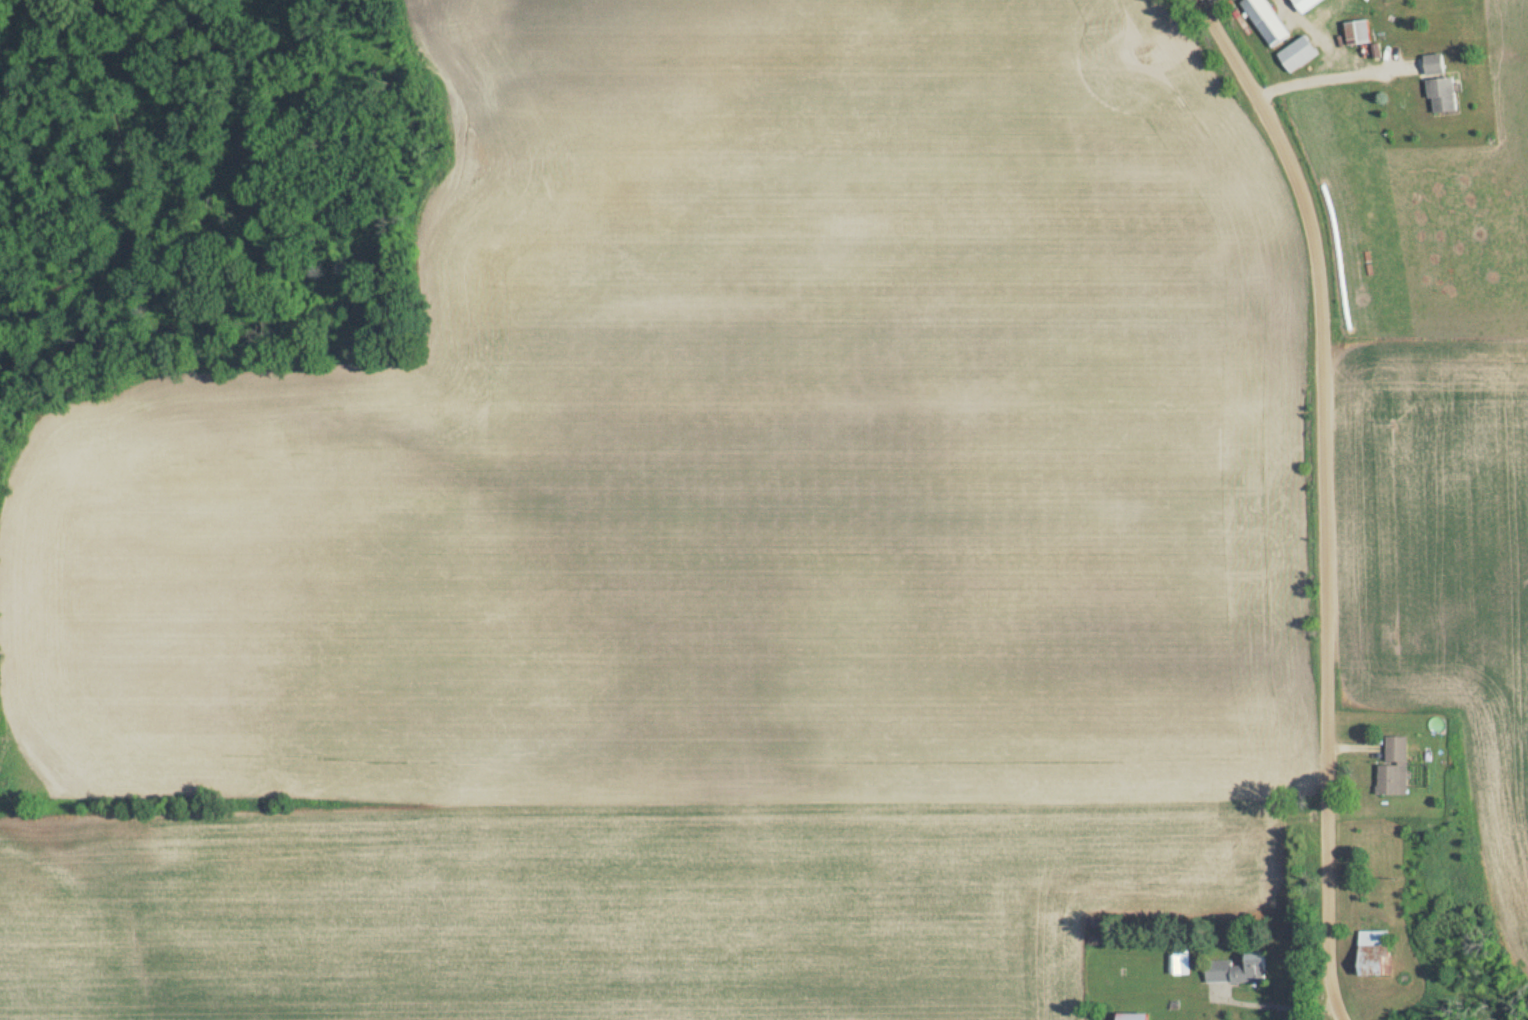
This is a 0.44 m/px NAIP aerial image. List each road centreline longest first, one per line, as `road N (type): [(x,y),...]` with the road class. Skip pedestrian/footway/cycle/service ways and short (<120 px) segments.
road 1 (residential): [(1338,1019),(1324,971),(1317,219),(1297,162),(1201,0)]

